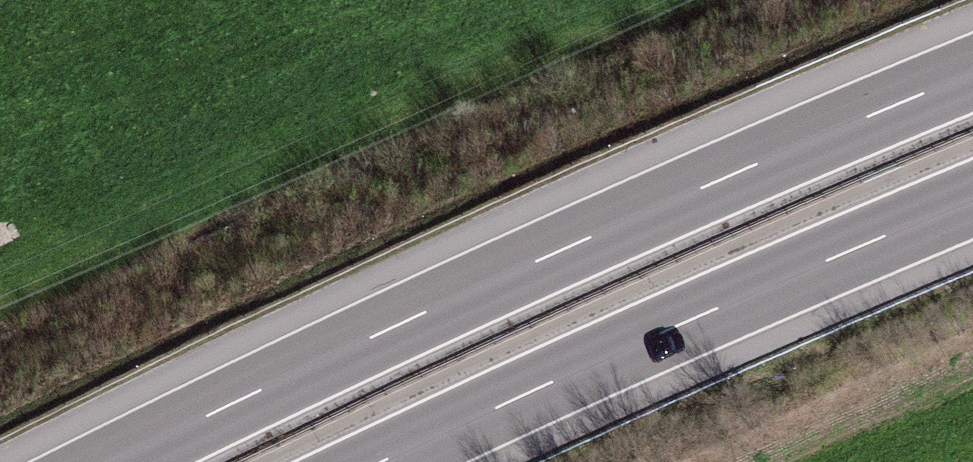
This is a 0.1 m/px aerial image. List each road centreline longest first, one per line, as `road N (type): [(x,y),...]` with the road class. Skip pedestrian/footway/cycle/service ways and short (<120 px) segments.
road 1 (motorway): [(972,71),(578,240),(108,461)]
road 2 (motorway): [(386,461),(972,202)]

